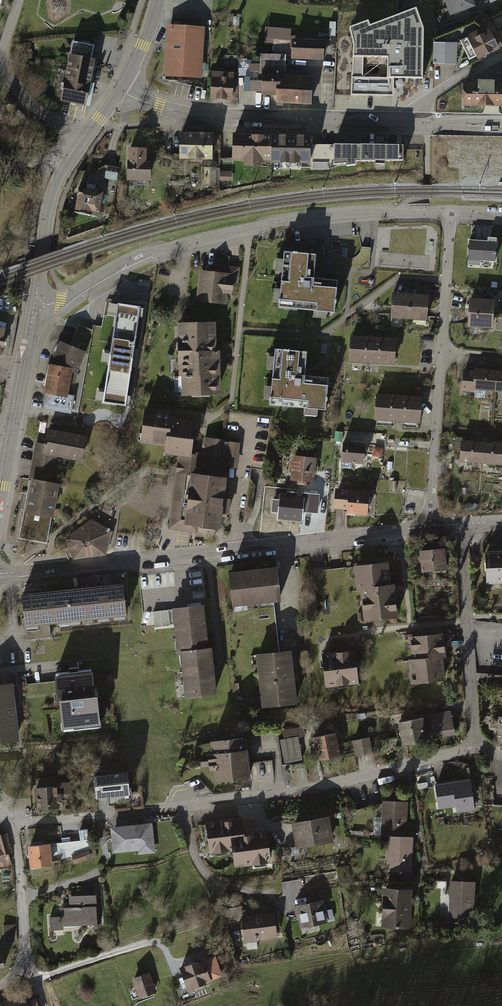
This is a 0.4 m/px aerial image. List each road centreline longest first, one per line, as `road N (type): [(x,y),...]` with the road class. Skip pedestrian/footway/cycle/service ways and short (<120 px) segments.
road 1 (residential): [(451,212),(357,212),(250,229),(125,266),(60,302),(34,307)]
road 2 (residential): [(0,575),(430,529)]
road 3 (residential): [(149,812),(304,792),(475,754)]
road 4 (residential): [(119,90),(201,116),(403,121)]
road 5 (residential): [(463,525),(475,754)]
road 6 (tertiary): [(0,507),(34,307)]
road 7 (residential): [(442,356),(430,529)]
road 8 (tertiary): [(34,307),(53,191),(81,145)]
road 9 (residential): [(451,212),(442,356)]
road 10 (residential): [(10,825),(25,967)]
road 11 (residential): [(10,825),(136,813)]

